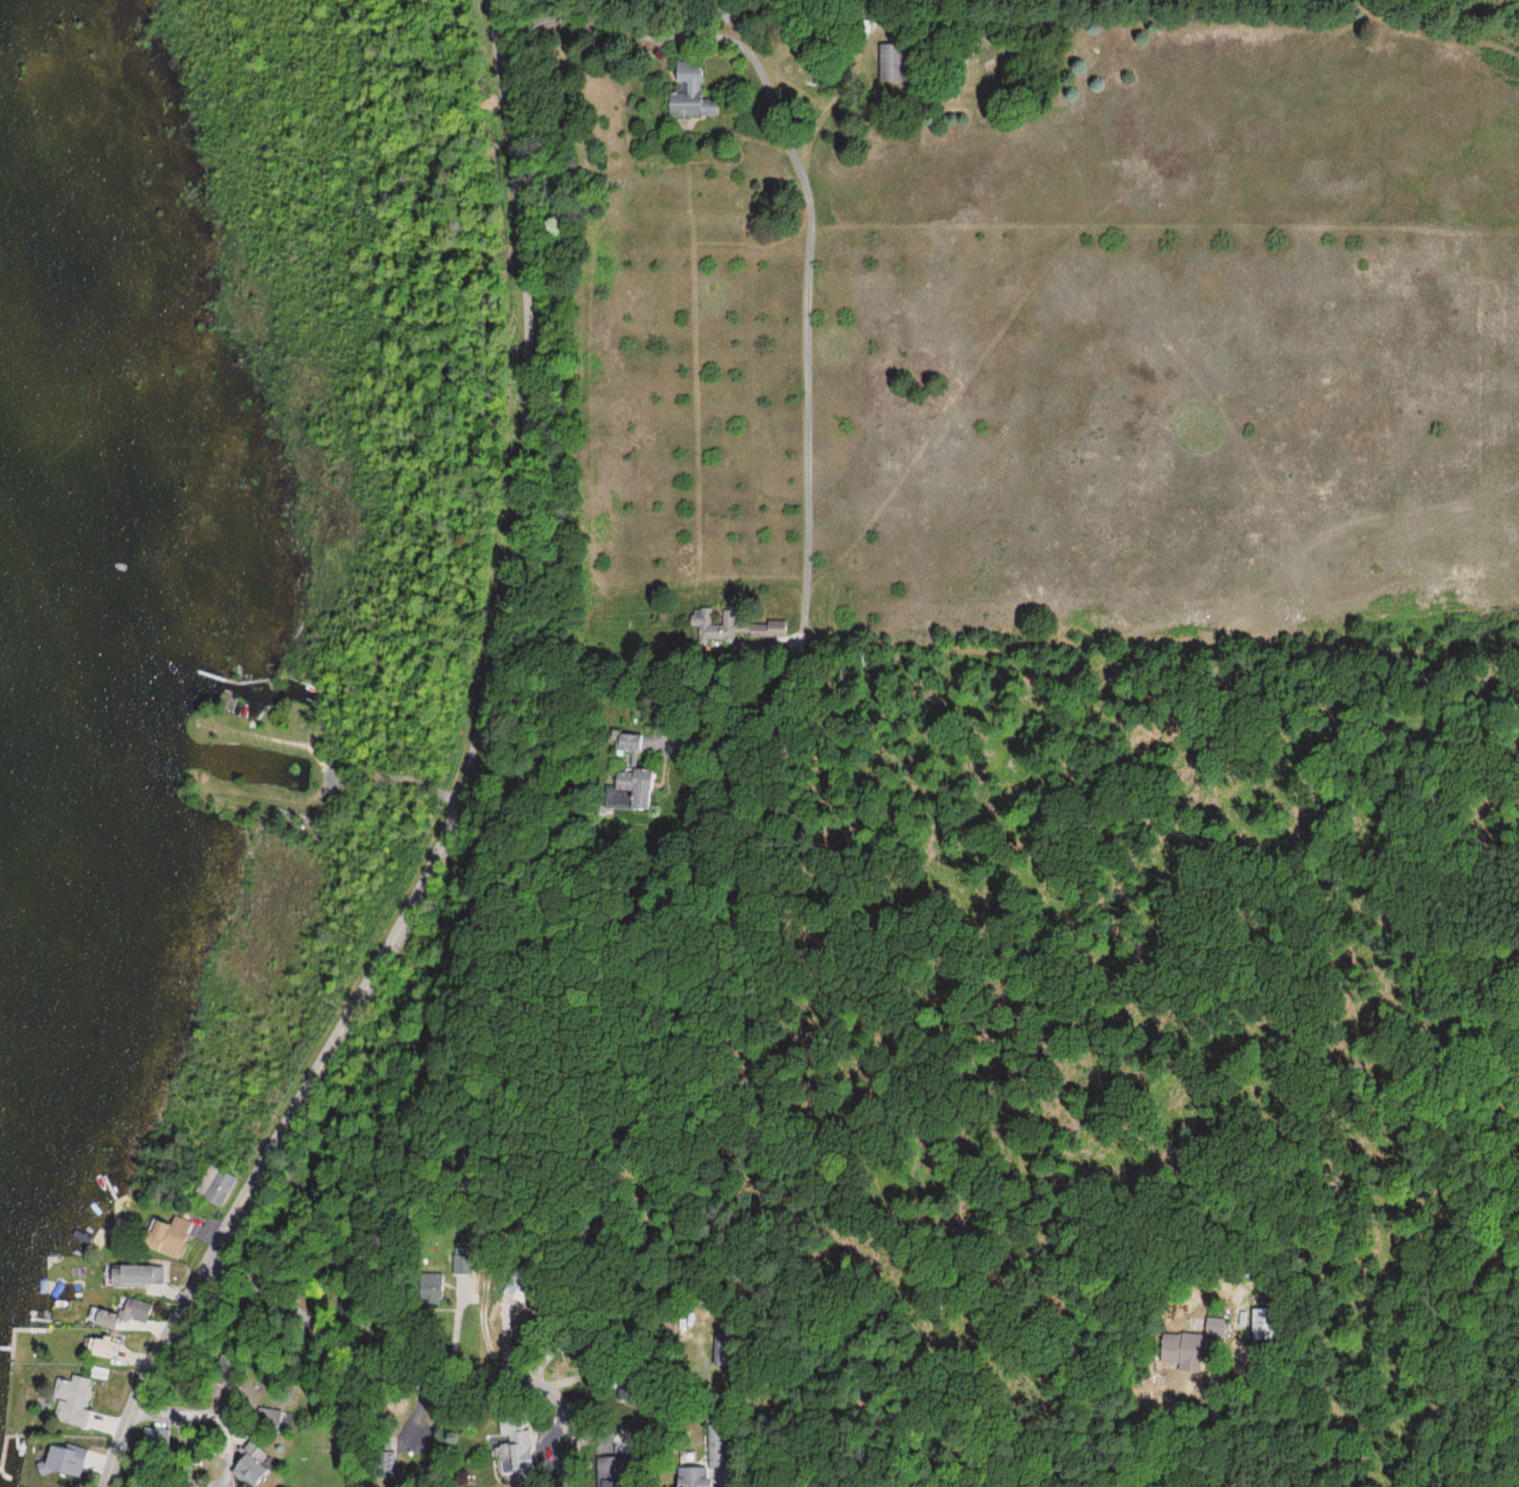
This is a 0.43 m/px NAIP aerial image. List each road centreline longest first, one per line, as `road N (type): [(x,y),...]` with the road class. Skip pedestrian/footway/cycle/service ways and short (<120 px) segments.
road 1 (tertiary): [(101,1486),(168,1338),(271,1166),(490,731),(537,405),(531,209),(494,0)]
road 2 (residential): [(215,1262),(295,1306),(384,1377),(476,1486)]
road 3 (residential): [(768,1486),(761,1214)]

